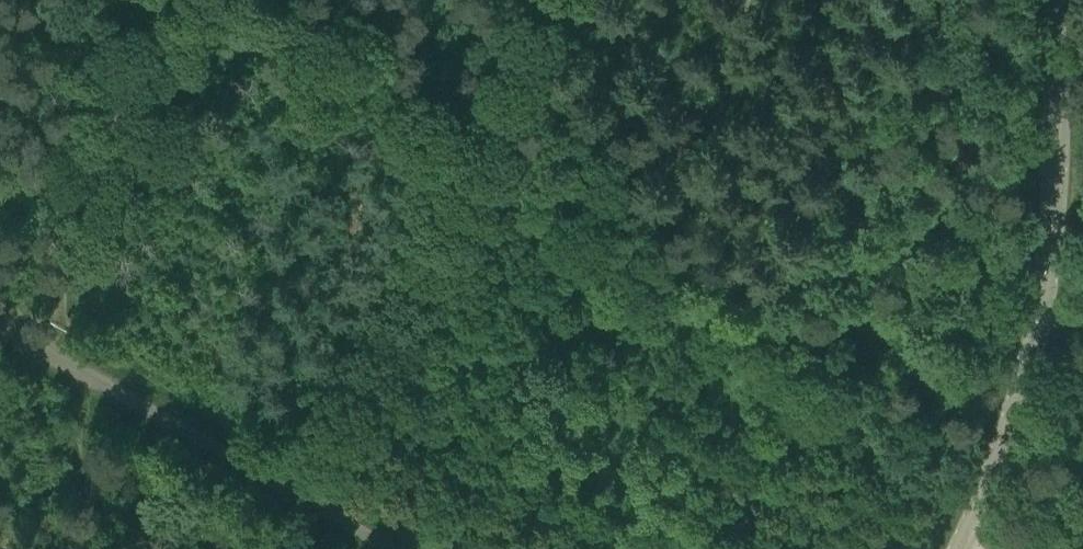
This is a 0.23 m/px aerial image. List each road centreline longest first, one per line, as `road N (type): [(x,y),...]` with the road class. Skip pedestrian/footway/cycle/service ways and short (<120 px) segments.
road 1 (unclassified): [(960,548),(1022,391),(1052,272),(1059,76),(1050,0)]
road 2 (unclassified): [(389,548),(0,326)]

